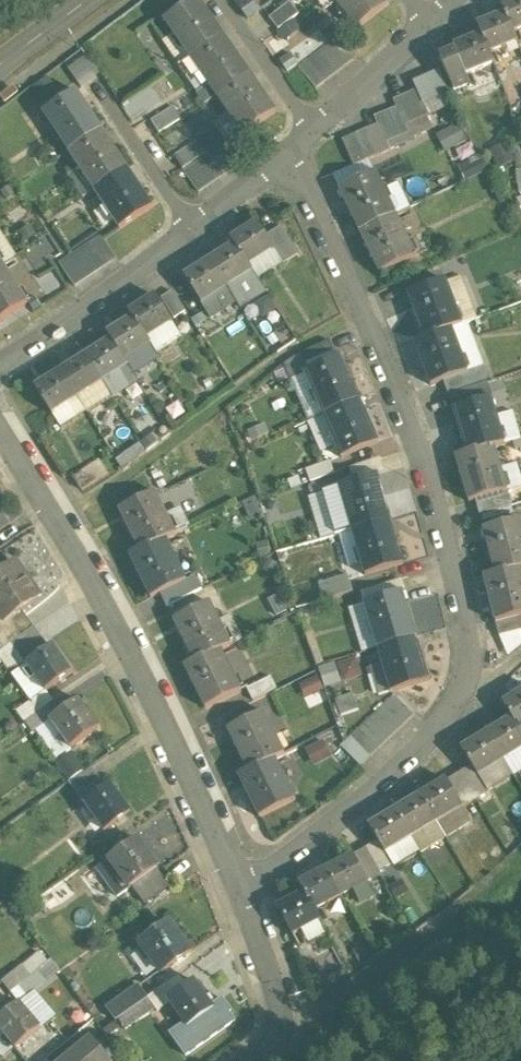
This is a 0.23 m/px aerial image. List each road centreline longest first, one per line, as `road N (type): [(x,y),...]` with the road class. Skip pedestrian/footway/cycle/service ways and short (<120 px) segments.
road 1 (residential): [(236,884),(284,860),(447,723),(469,686),(470,637),(425,468),(288,151)]
road 2 (residential): [(236,884),(109,615),(0,421)]
road 3 (residential): [(188,234),(0,366)]
road 4 (residential): [(256,1060),(281,1034),(281,1006),(236,884)]
road 5 (residential): [(91,83),(188,234)]
road 6 (residential): [(220,0),(310,131)]
road 7 (residential): [(424,27),(310,131)]
road 8 (residential): [(288,151),(188,234)]

